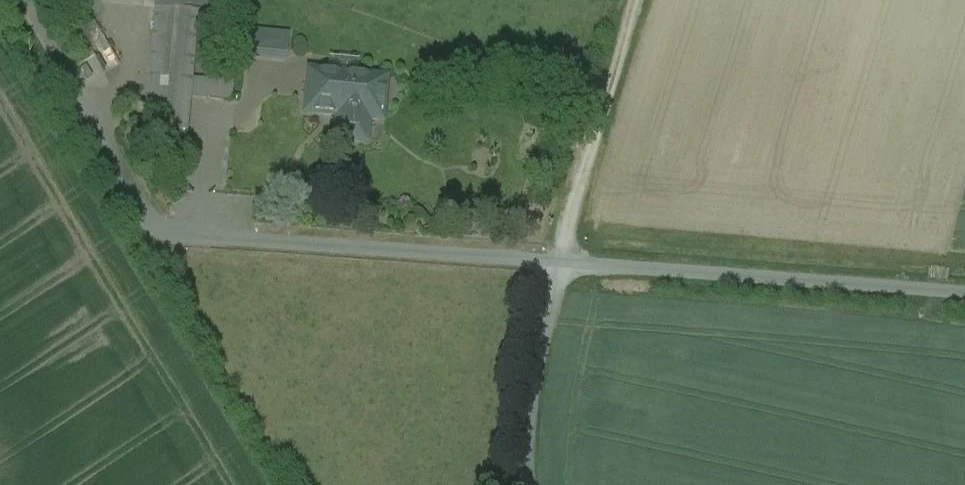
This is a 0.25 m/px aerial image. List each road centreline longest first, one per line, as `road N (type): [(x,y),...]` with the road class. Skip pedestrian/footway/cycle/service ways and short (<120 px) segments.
road 1 (unclassified): [(964,288),(543,263),(186,230),(125,178),(19,0)]
road 2 (track): [(622,0),(543,263),(518,484)]

